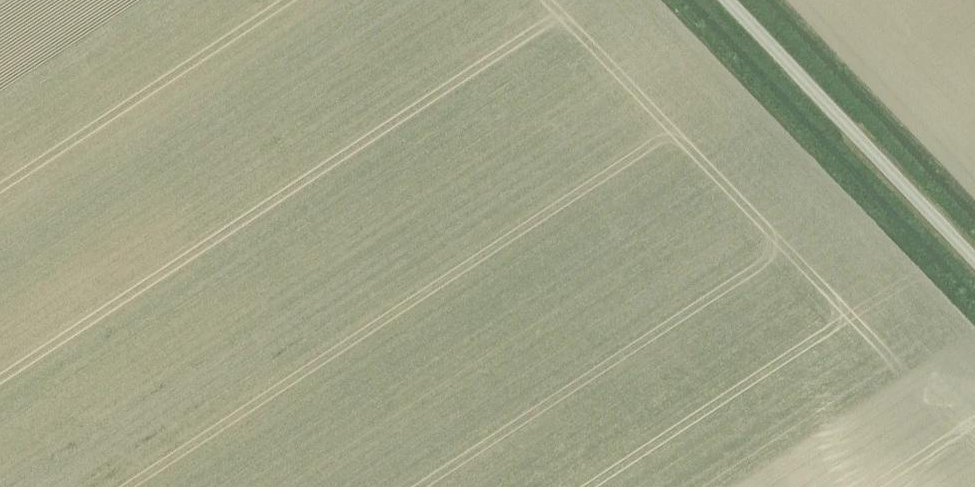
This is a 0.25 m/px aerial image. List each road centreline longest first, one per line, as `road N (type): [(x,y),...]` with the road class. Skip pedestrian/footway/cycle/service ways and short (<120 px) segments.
road 1 (unclassified): [(974,259),(727,0)]

